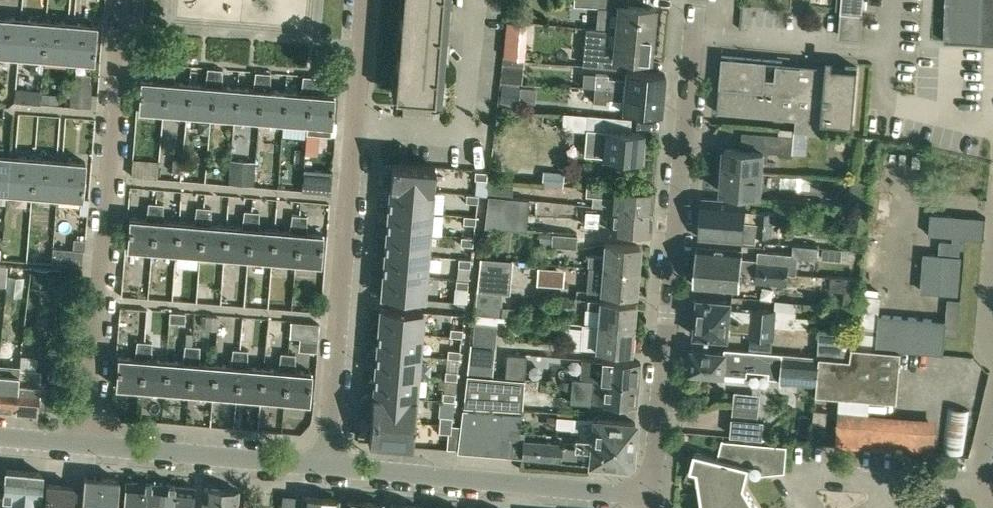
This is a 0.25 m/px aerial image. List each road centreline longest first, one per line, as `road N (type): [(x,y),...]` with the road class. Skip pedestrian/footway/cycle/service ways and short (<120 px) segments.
road 1 (residential): [(638,496),(653,468),(694,0)]
road 2 (residential): [(326,468),(365,0)]
road 3 (residential): [(84,446),(122,0)]
road 4 (residential): [(638,496),(326,468)]
road 5 (residential): [(326,468),(84,446)]

